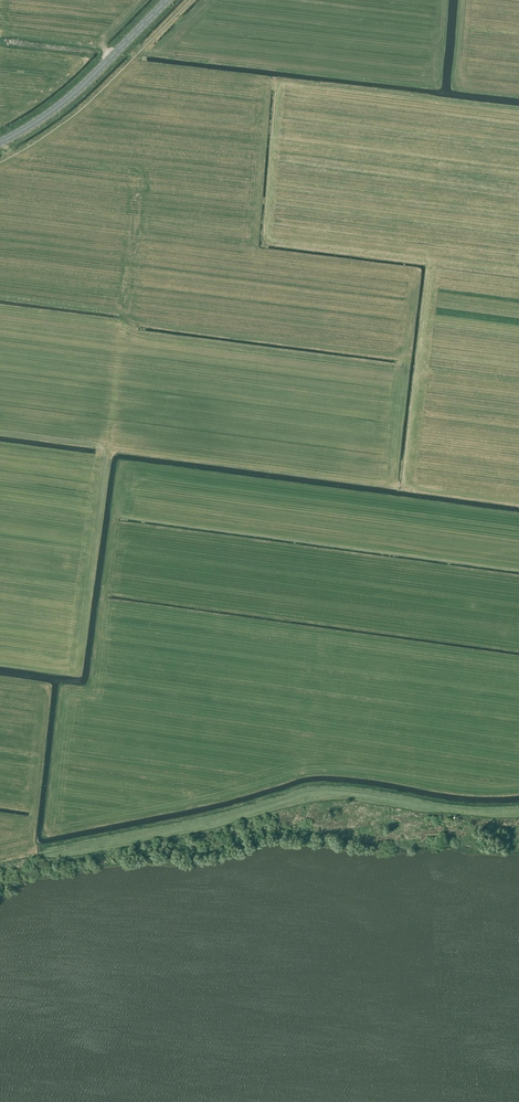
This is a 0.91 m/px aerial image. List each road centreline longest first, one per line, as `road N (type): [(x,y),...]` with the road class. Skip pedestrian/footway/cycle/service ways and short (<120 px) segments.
road 1 (primary): [(167,0),(82,86),(0,143)]

